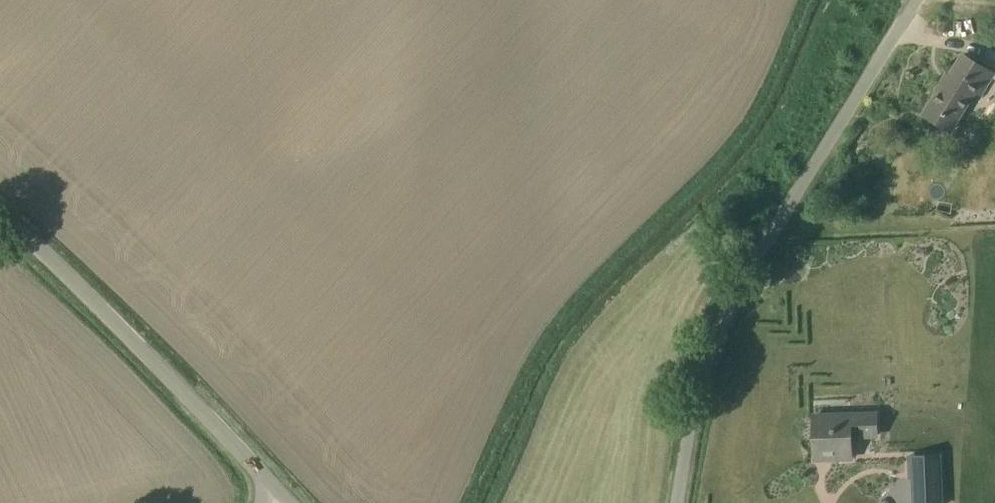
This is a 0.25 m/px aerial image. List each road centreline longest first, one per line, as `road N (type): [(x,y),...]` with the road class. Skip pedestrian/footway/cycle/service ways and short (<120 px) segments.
road 1 (unclassified): [(679,502),(705,374),(737,294),(913,0)]
road 2 (unclassified): [(269,482),(0,213)]

